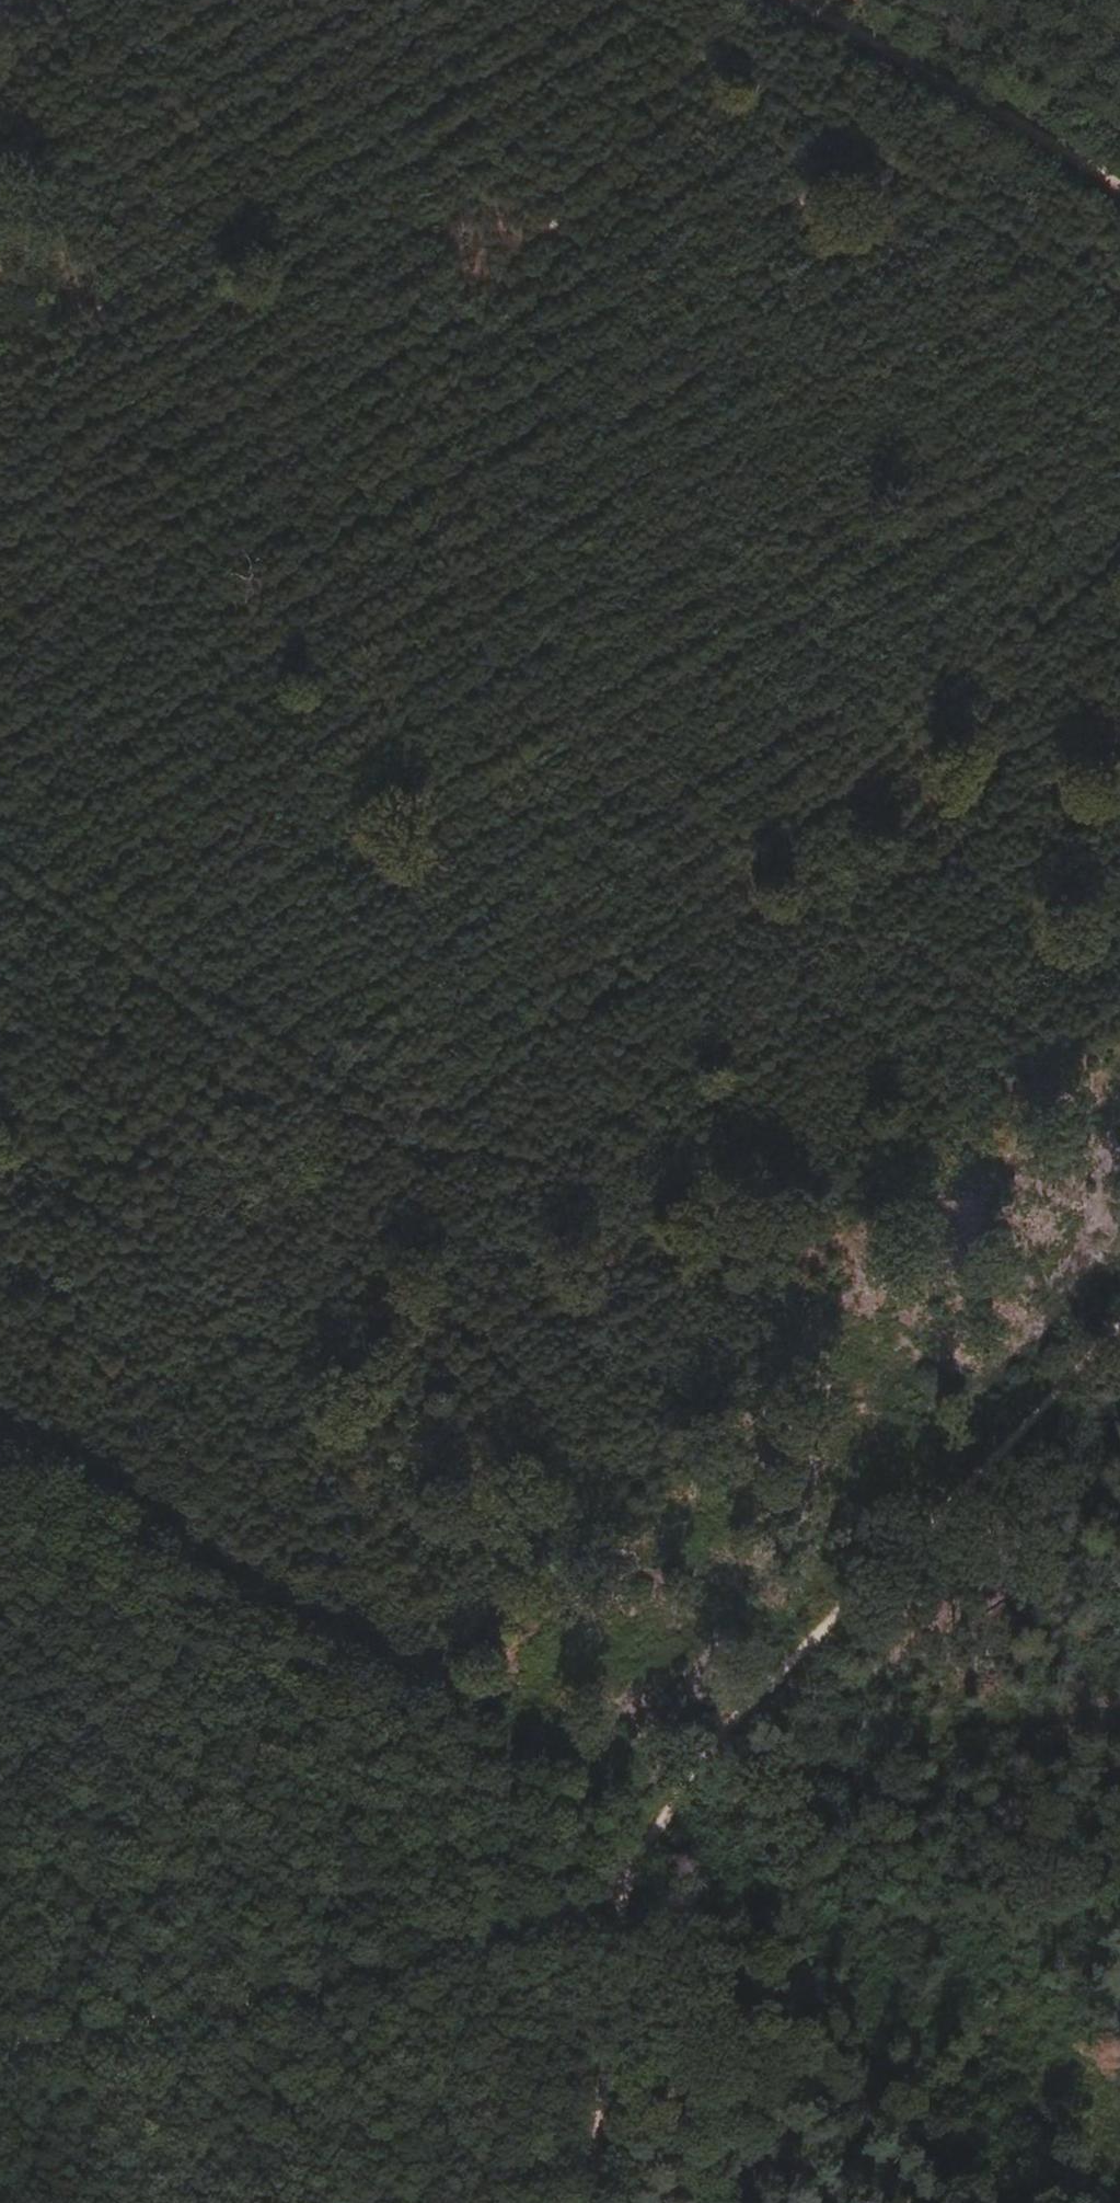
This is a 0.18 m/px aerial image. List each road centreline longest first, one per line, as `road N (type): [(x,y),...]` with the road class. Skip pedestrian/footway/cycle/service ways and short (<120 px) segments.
road 1 (track): [(0,2050),(484,1958),(592,1911),(634,1872),(709,1765),(881,1577),(1020,1465),(1119,1359)]
road 2 (track): [(1119,174),(807,0)]
road 3 (track): [(598,2202),(617,1936),(634,1872)]
road 4 (track): [(832,1794),(956,1759),(1119,1732)]

